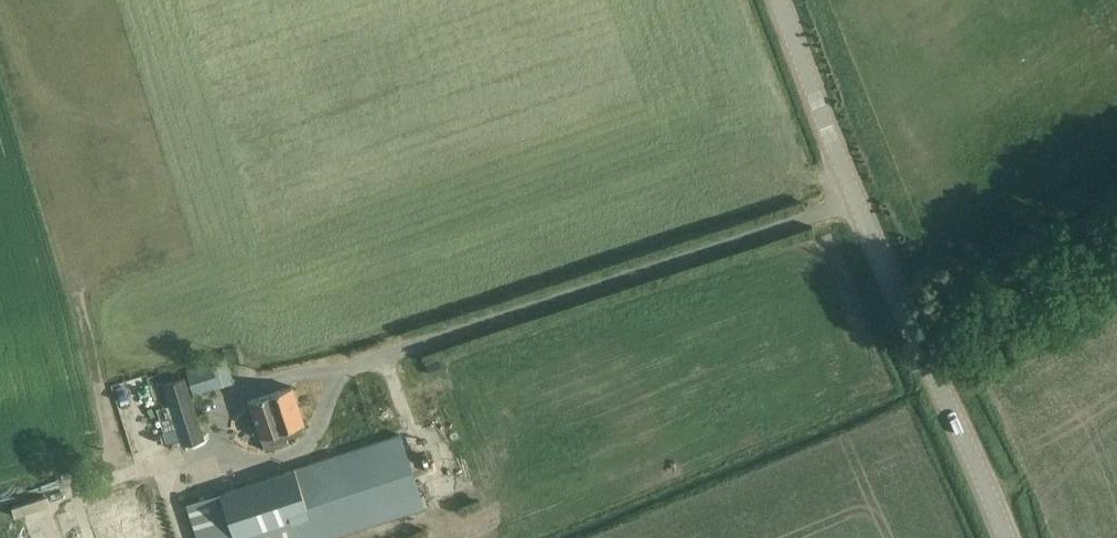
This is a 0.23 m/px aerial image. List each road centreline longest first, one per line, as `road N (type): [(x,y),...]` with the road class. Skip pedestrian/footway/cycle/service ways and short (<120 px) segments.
road 1 (tertiary): [(1005,537),(846,174),(780,0)]
road 2 (track): [(925,353),(1116,231)]

